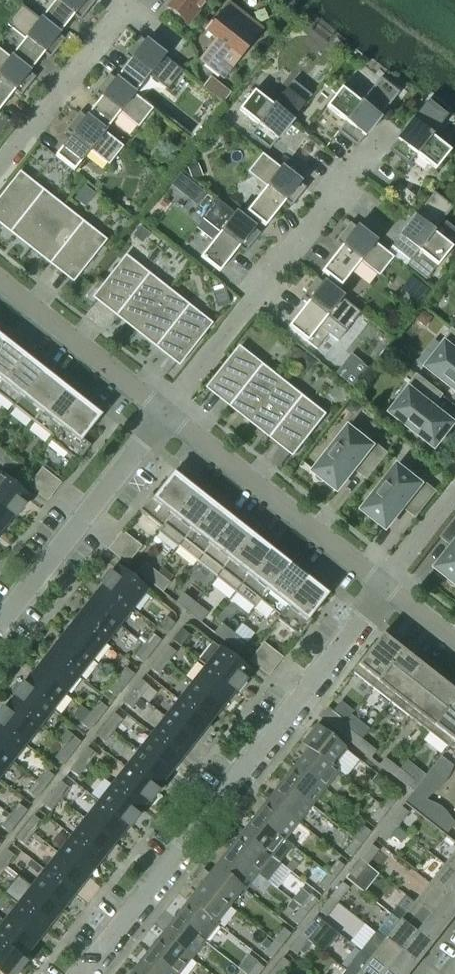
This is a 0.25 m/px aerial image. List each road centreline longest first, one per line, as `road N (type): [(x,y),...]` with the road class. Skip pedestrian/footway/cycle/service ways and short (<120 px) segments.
road 1 (residential): [(85,973),(385,591)]
road 2 (residential): [(161,415),(353,176)]
road 3 (residential): [(385,591),(161,415)]
road 4 (residential): [(0,626),(161,415)]
road 5 (residential): [(161,415),(0,285)]
road 6 (residential): [(0,167),(130,9)]

